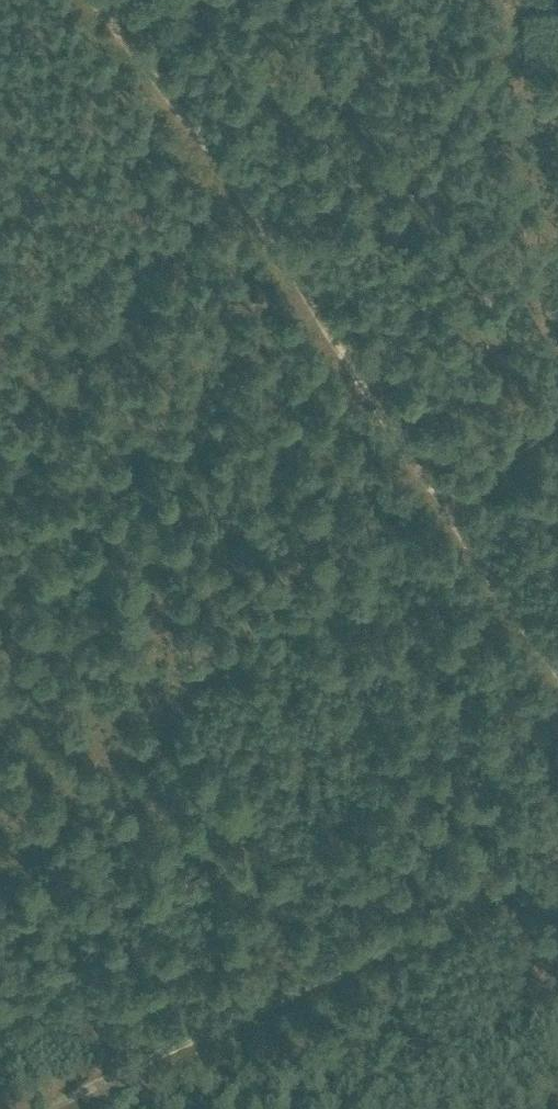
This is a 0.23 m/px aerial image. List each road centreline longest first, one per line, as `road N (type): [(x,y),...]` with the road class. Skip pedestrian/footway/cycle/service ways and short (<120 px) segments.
road 1 (track): [(87,0),(154,61),(363,391),(557,674)]
road 2 (track): [(557,853),(39,1108)]
road 3 (track): [(449,507),(557,421)]

